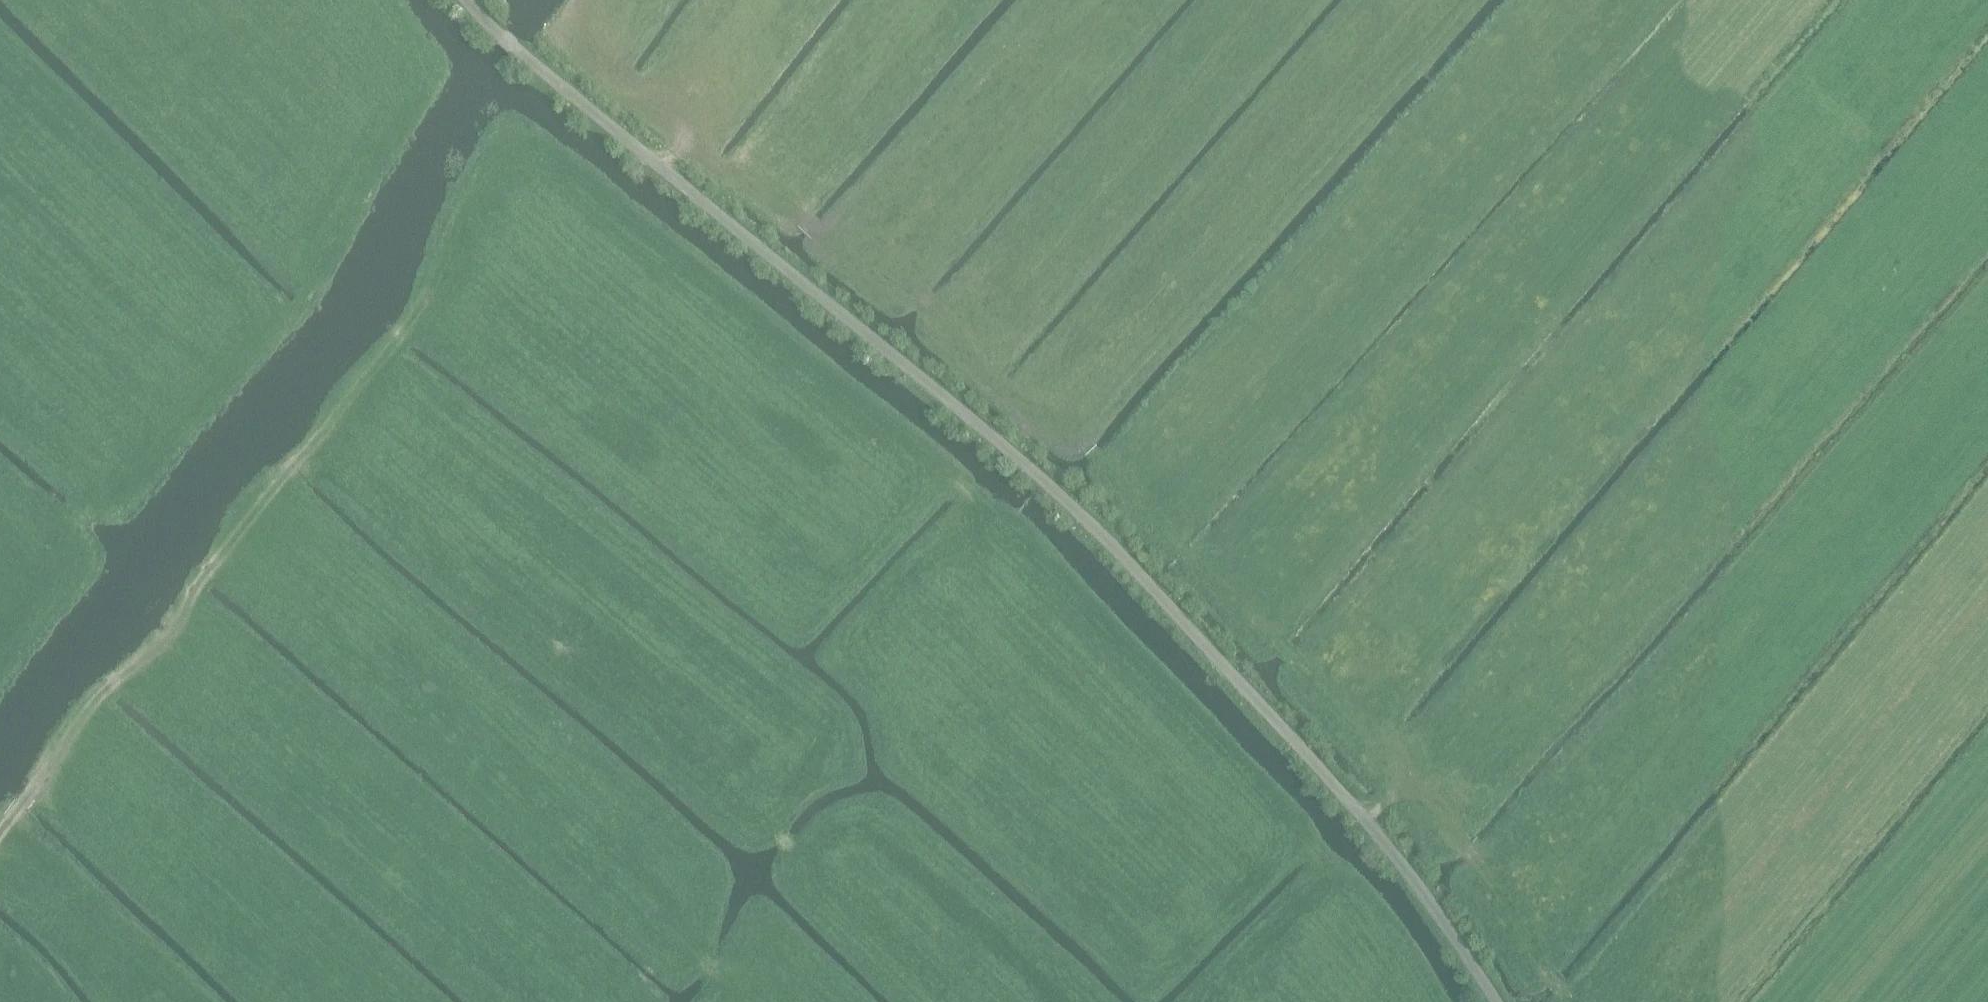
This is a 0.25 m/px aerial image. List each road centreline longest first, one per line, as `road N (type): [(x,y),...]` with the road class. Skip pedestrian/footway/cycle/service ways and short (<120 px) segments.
road 1 (residential): [(1497,1001),(1364,820),(1102,538),(984,429),(468,0)]
road 2 (track): [(0,833),(94,699),(169,629),(254,498),(301,459),(404,342),(432,325),(540,331)]

